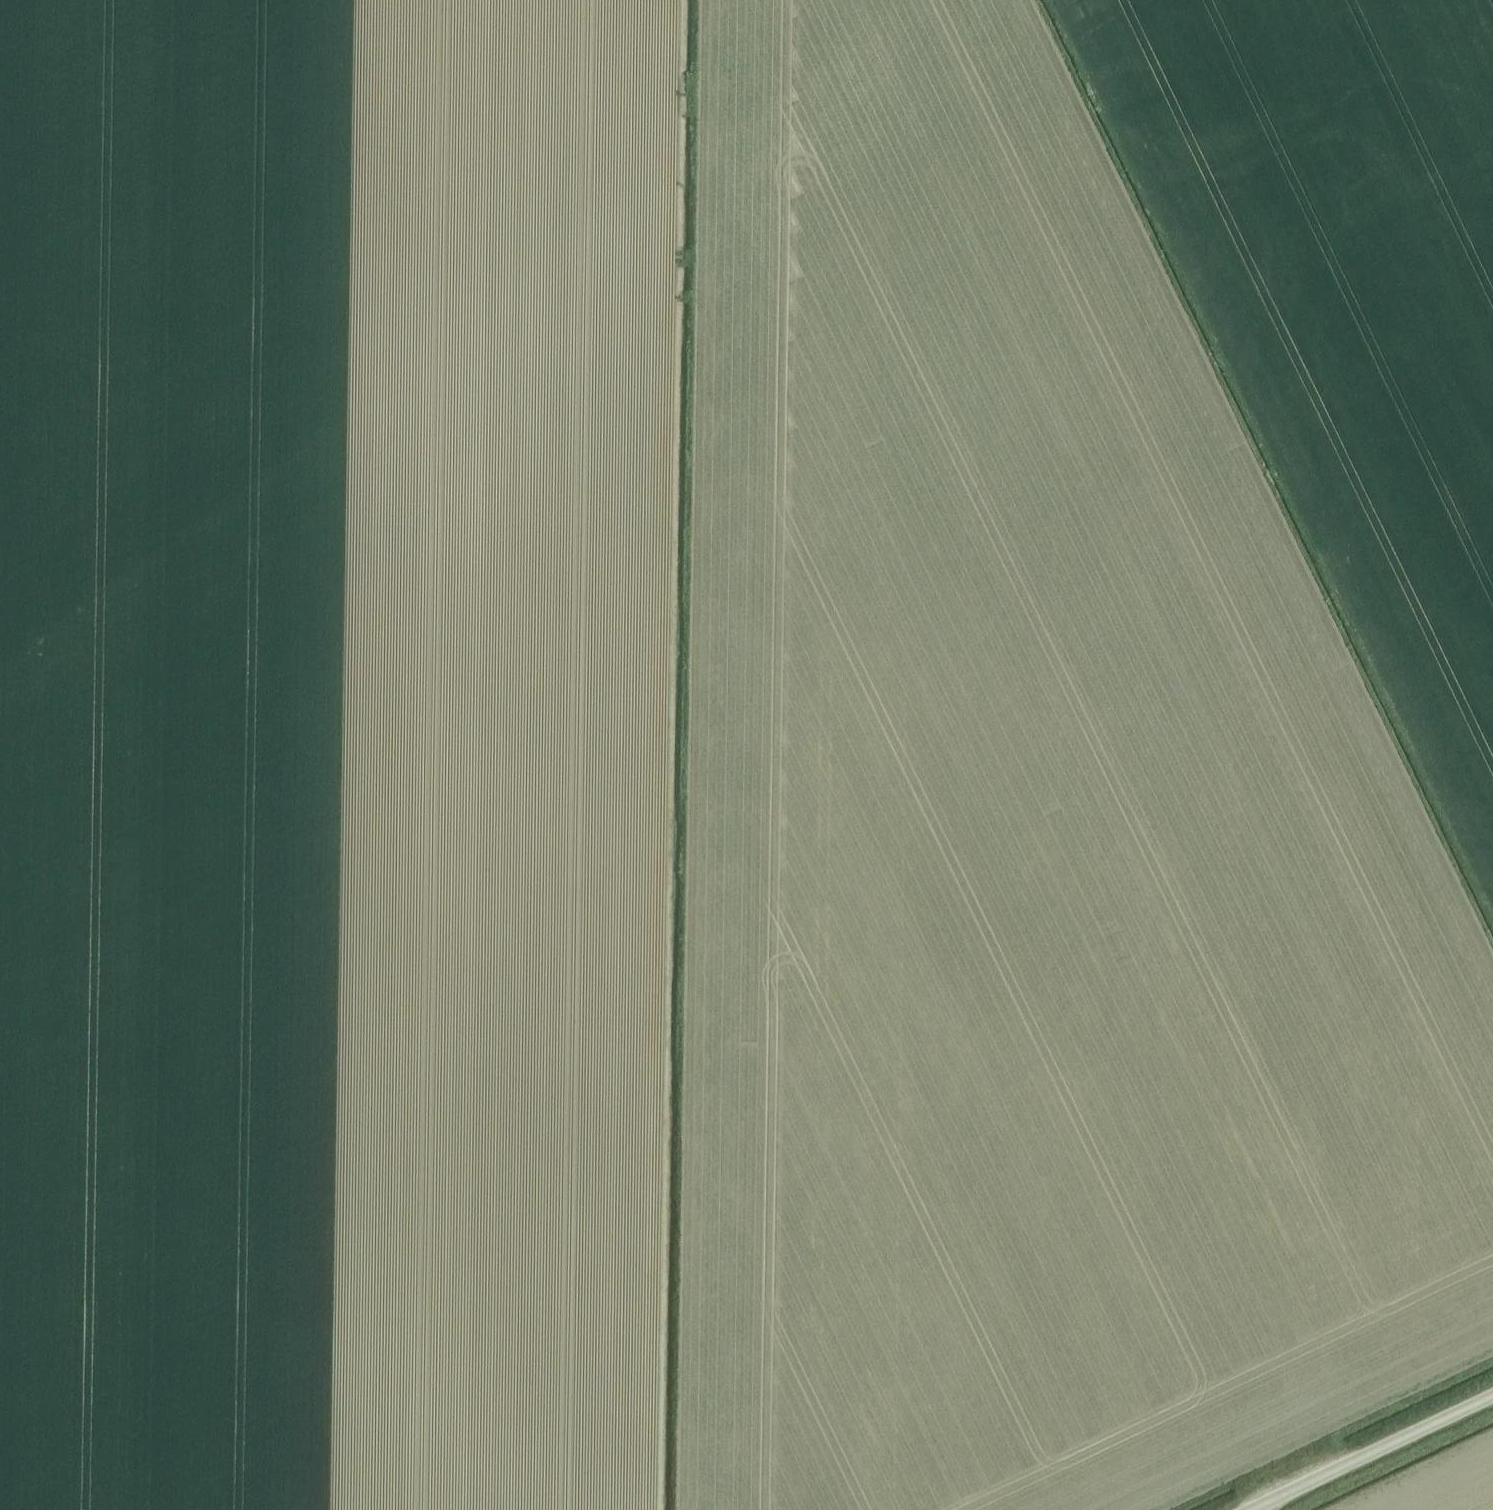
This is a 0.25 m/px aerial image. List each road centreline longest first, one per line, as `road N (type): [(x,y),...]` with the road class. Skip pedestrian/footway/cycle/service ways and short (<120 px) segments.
road 1 (unclassified): [(1269,1509),(1492,1398)]

